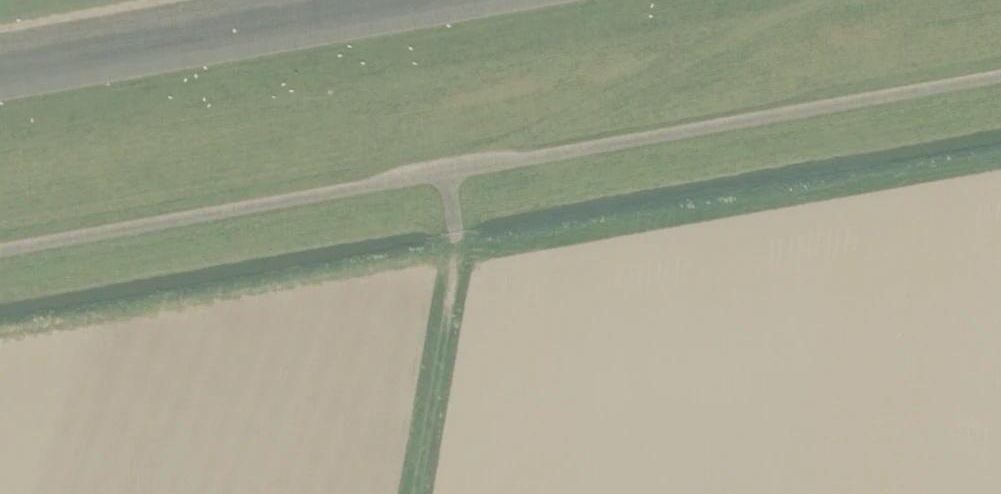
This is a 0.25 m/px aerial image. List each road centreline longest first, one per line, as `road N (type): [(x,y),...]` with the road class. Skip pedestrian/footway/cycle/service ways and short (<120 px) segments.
road 1 (track): [(0,93),(522,0)]
road 2 (track): [(417,493),(450,300),(456,235),(447,170)]

